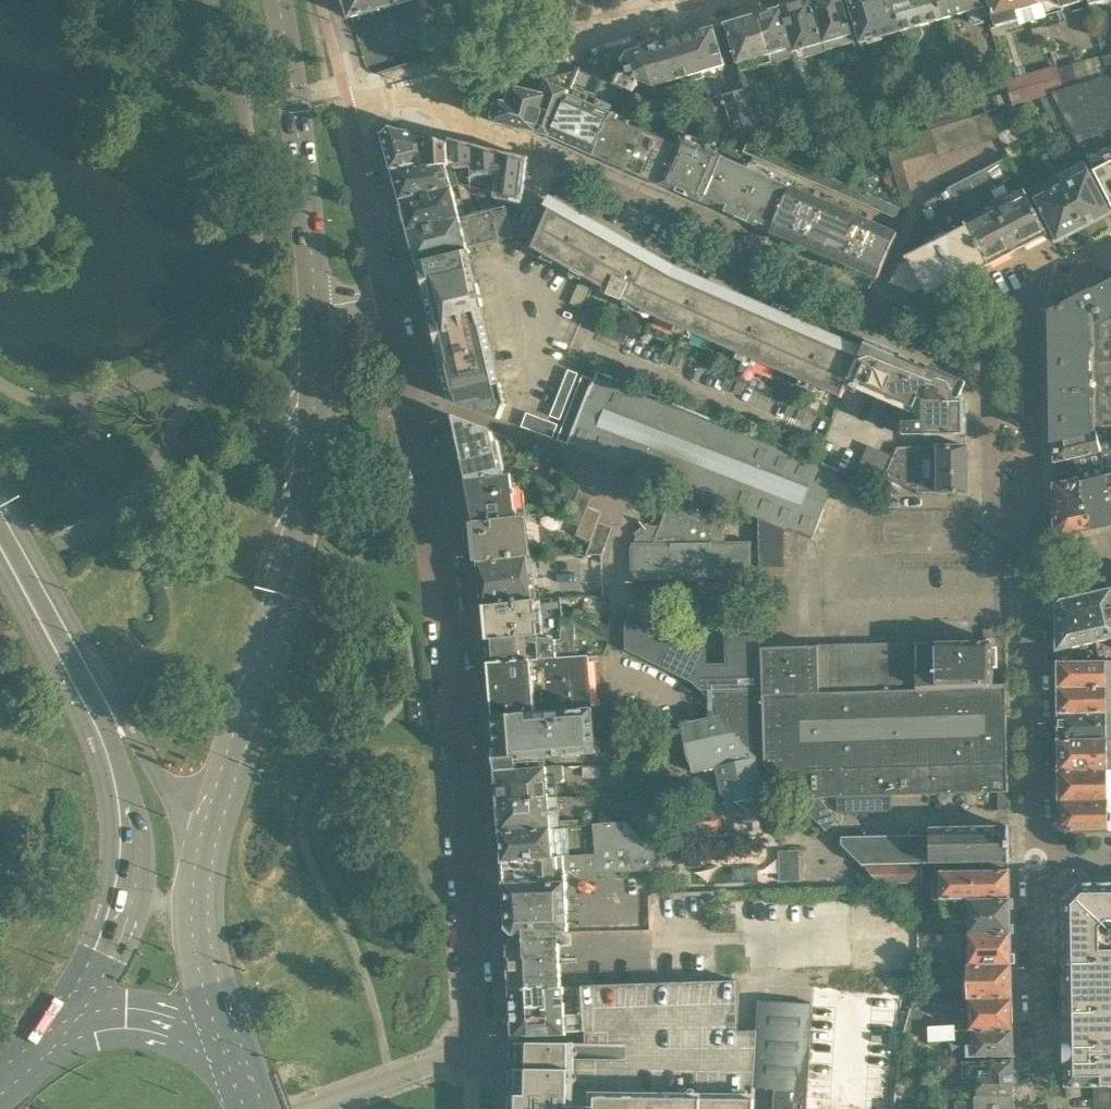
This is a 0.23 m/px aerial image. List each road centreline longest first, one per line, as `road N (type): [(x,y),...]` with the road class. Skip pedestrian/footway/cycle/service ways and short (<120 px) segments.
road 1 (primary): [(235,1068),(201,937),(202,853),(276,618),(300,495),(313,304)]
road 2 (residential): [(470,1050),(449,633),(385,294)]
road 3 (residential): [(436,83),(446,114),(471,134),(537,154),(954,341),(989,344)]
road 4 (tertiary): [(0,528),(86,683),(128,807),(123,896),(104,952),(53,1039)]
road 5 (primary): [(313,304),(301,148),(278,0)]
road 6 (residential): [(1034,860),(1034,582)]
road 7 (residential): [(385,294),(350,121),(380,100),(436,83)]
road 8 (residential): [(1039,1108),(1034,860)]
road 9 (residential): [(1036,535),(1032,315)]
road 10 (residential): [(1036,535),(1010,524),(991,498),(989,344)]
road 11 (residential): [(436,83),(641,22)]
road 12 (primary): [(235,1068),(191,1035),(147,1020),(96,1020),(53,1039)]

